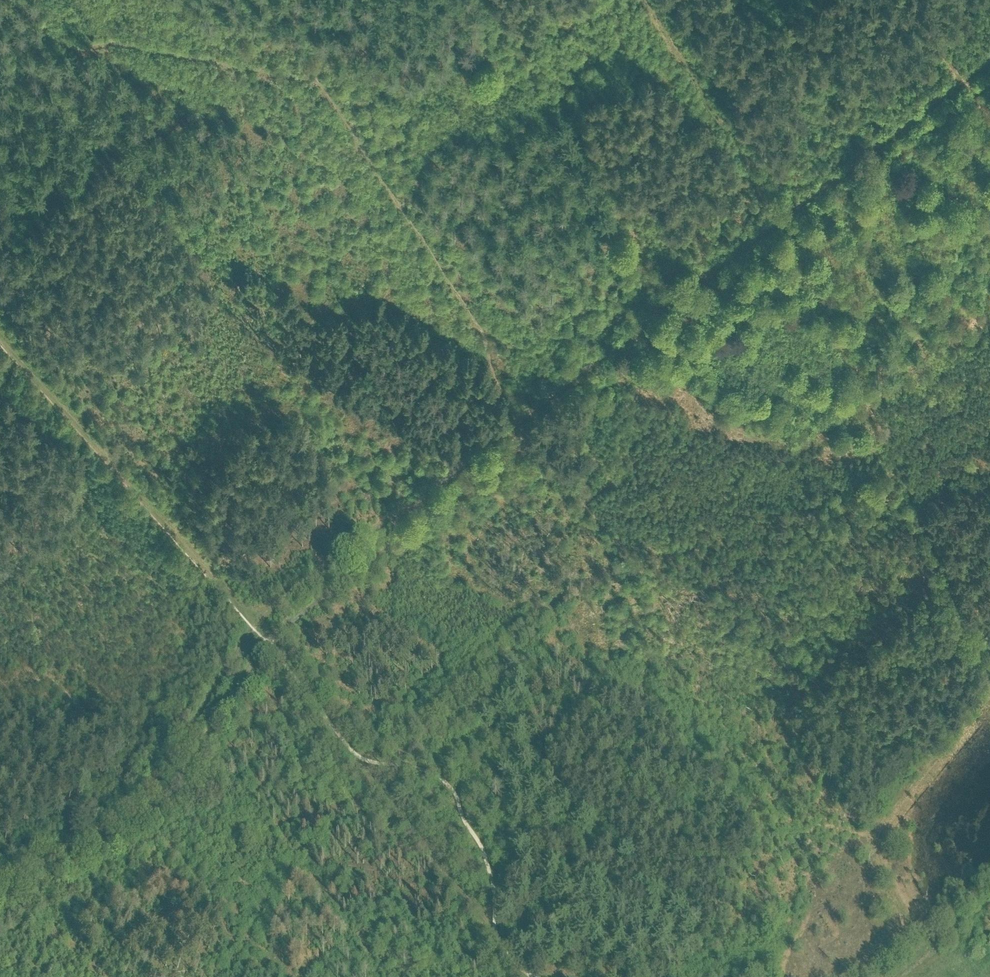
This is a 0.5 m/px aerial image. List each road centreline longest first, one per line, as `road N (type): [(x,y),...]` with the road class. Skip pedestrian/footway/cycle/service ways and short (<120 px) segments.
road 1 (track): [(0,106),(102,43),(320,82),(476,319),(519,423)]
road 2 (track): [(519,423),(269,613),(134,802),(0,881)]
road 3 (track): [(964,79),(783,210),(519,423)]
road 4 (track): [(257,626),(0,335)]

